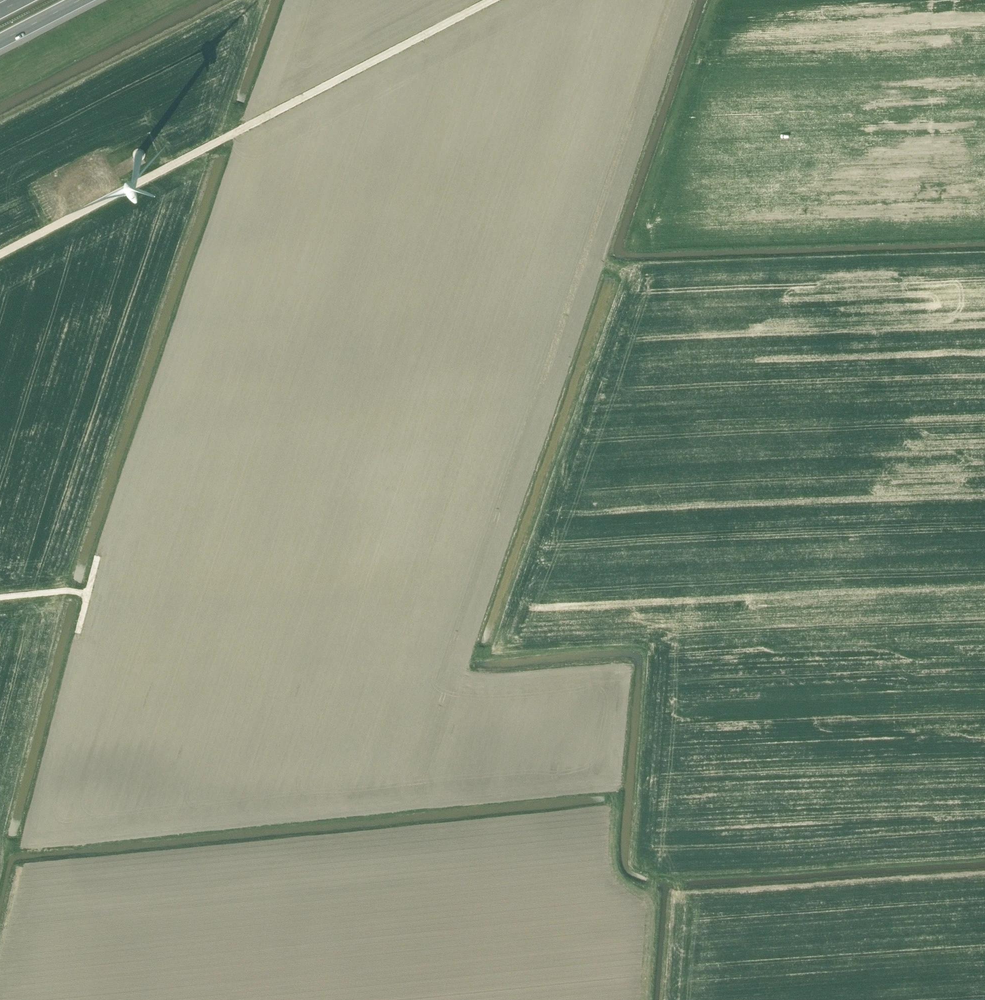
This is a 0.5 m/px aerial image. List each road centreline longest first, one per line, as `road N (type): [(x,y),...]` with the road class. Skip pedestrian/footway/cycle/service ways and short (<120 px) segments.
road 1 (track): [(493,0),(0,254)]

